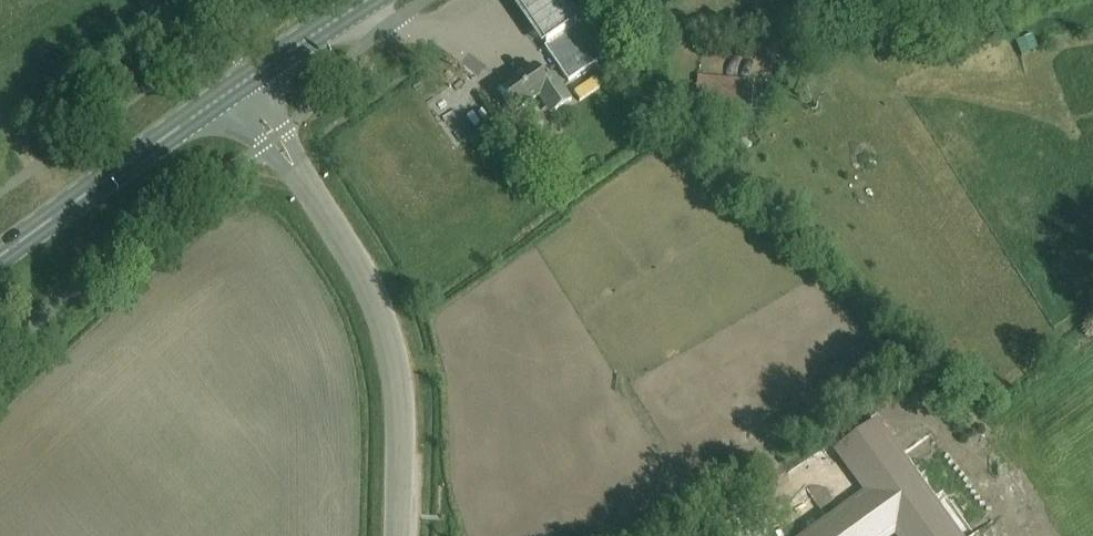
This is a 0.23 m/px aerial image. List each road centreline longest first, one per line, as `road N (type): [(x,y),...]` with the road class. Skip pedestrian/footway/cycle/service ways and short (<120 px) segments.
road 1 (unclassified): [(397,535),(392,353),(369,289),(327,214),(236,85)]
road 2 (secondary): [(236,85),(0,259)]
road 3 (secondary): [(236,85),(369,0)]

